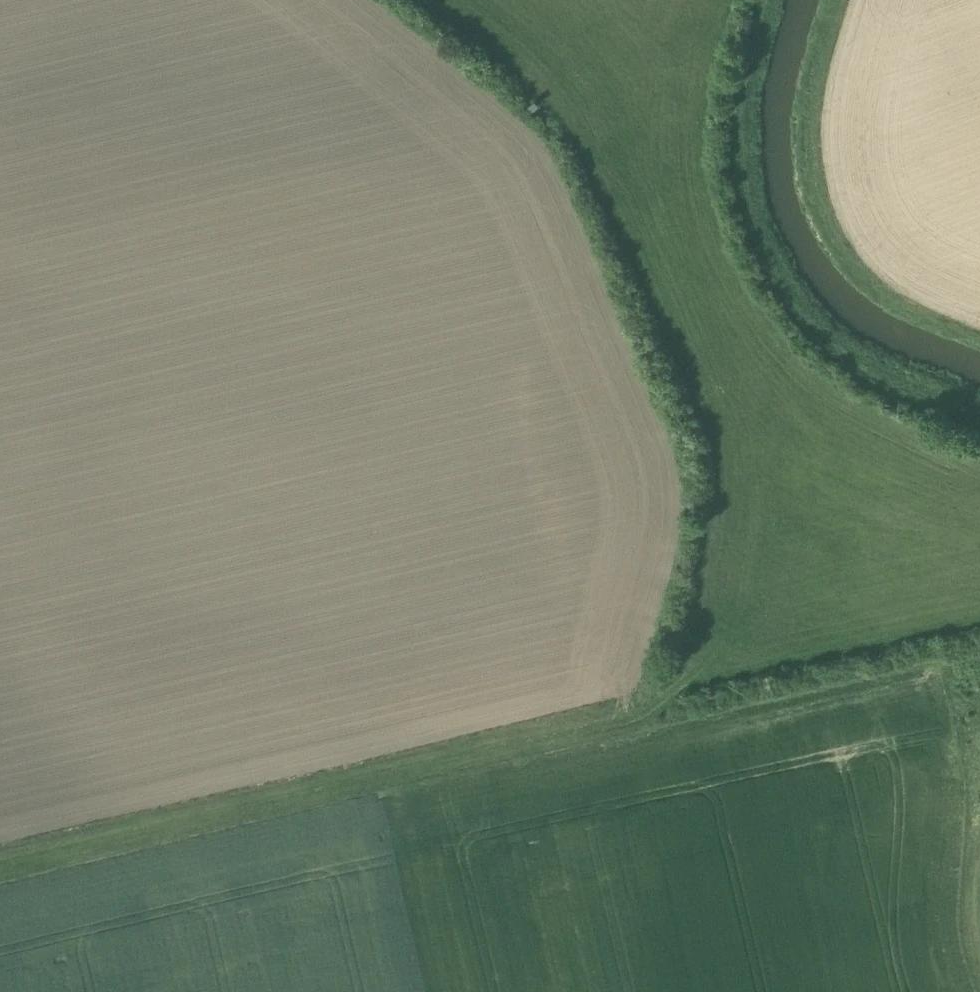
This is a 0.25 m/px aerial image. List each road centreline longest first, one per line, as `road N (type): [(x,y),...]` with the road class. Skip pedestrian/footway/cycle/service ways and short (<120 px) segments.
road 1 (track): [(0,872),(593,737),(644,718),(674,691)]

